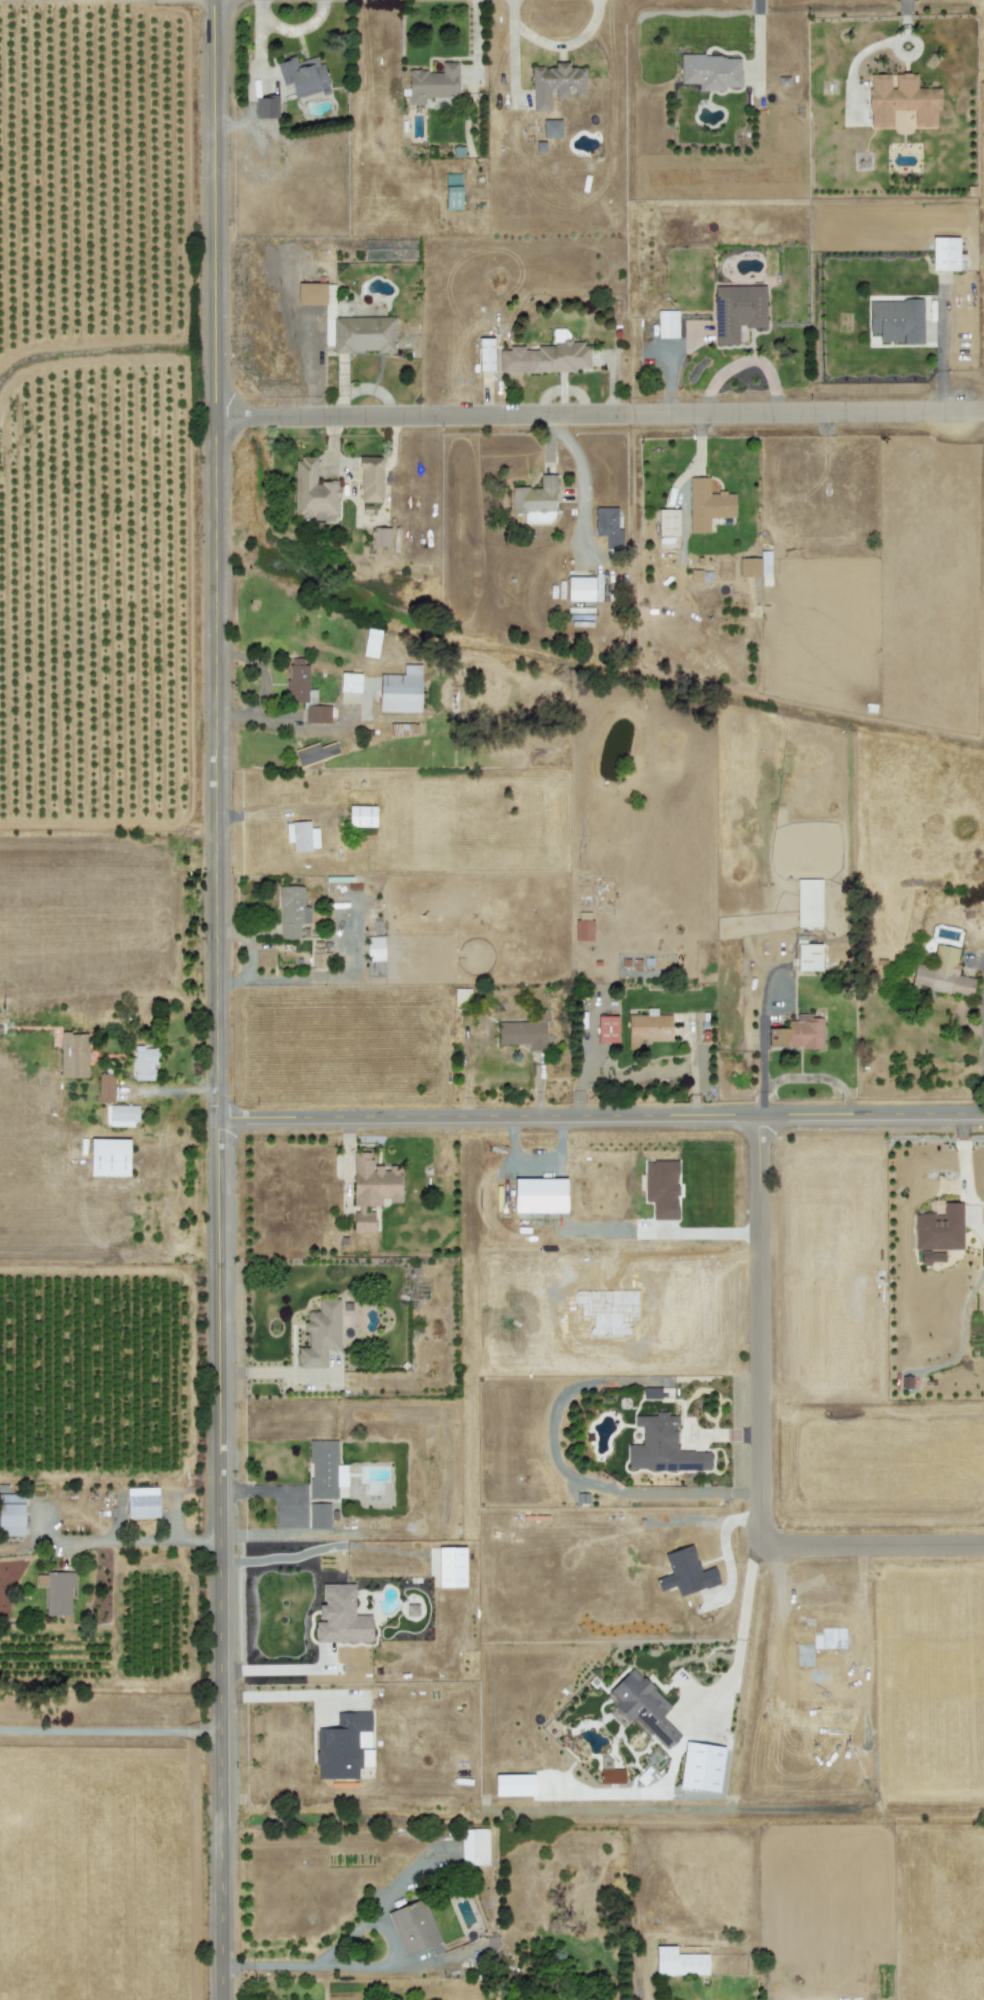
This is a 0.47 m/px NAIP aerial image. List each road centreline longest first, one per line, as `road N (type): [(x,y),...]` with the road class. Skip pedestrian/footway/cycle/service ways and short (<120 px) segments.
road 1 (residential): [(216,0),(223,1999)]
road 2 (residential): [(219,1116),(983,1113)]
road 3 (residential): [(216,415),(957,412)]
road 4 (residential): [(758,1114),(755,1523),(767,1548),(805,1555),(983,1552)]

